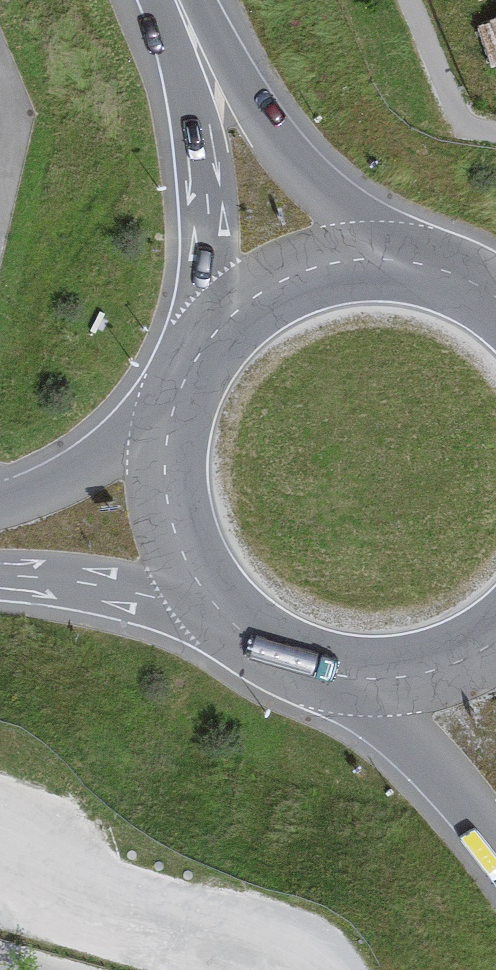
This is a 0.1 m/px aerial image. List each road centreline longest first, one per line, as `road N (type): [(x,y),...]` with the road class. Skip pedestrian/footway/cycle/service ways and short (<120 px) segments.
road 1 (trunk): [(177,0),(200,128),(203,251),(222,328)]
road 2 (trunk): [(377,262),(259,123),(177,0)]
road 3 (trunk): [(369,679),(391,721),(495,840)]
road 4 (trunk): [(0,578),(204,595)]
road 5 (trunk): [(204,595),(236,628),(281,656),(369,679)]
road 6 (trunk): [(170,423),(104,443),(28,493),(0,501)]
road 7 (trunk): [(170,423),(168,504),(204,595)]
road 8 (trunk): [(377,262),(303,275),(222,328)]
road 9 (trunk): [(369,679),(434,671),(495,641)]
road 10 (trunk): [(495,301),(452,277),(377,262)]

